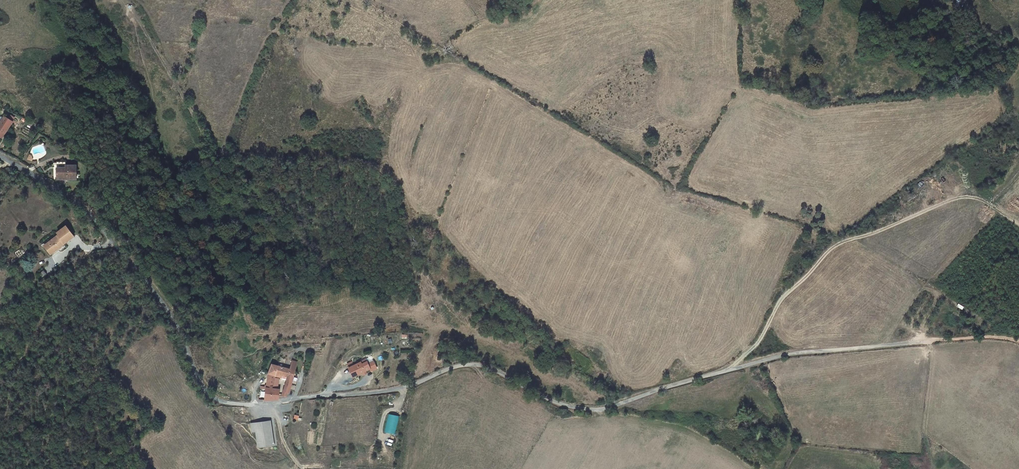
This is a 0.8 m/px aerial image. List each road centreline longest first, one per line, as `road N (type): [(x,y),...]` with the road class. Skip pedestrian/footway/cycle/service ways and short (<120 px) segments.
road 1 (unclassified): [(0,157),(88,211),(157,292),(206,393),(223,402),(375,393),(476,364),(547,401),(608,408),(794,353),(927,341)]
road 2 (track): [(731,370),(762,339),(787,294),(840,243),(966,196),(1018,225)]

